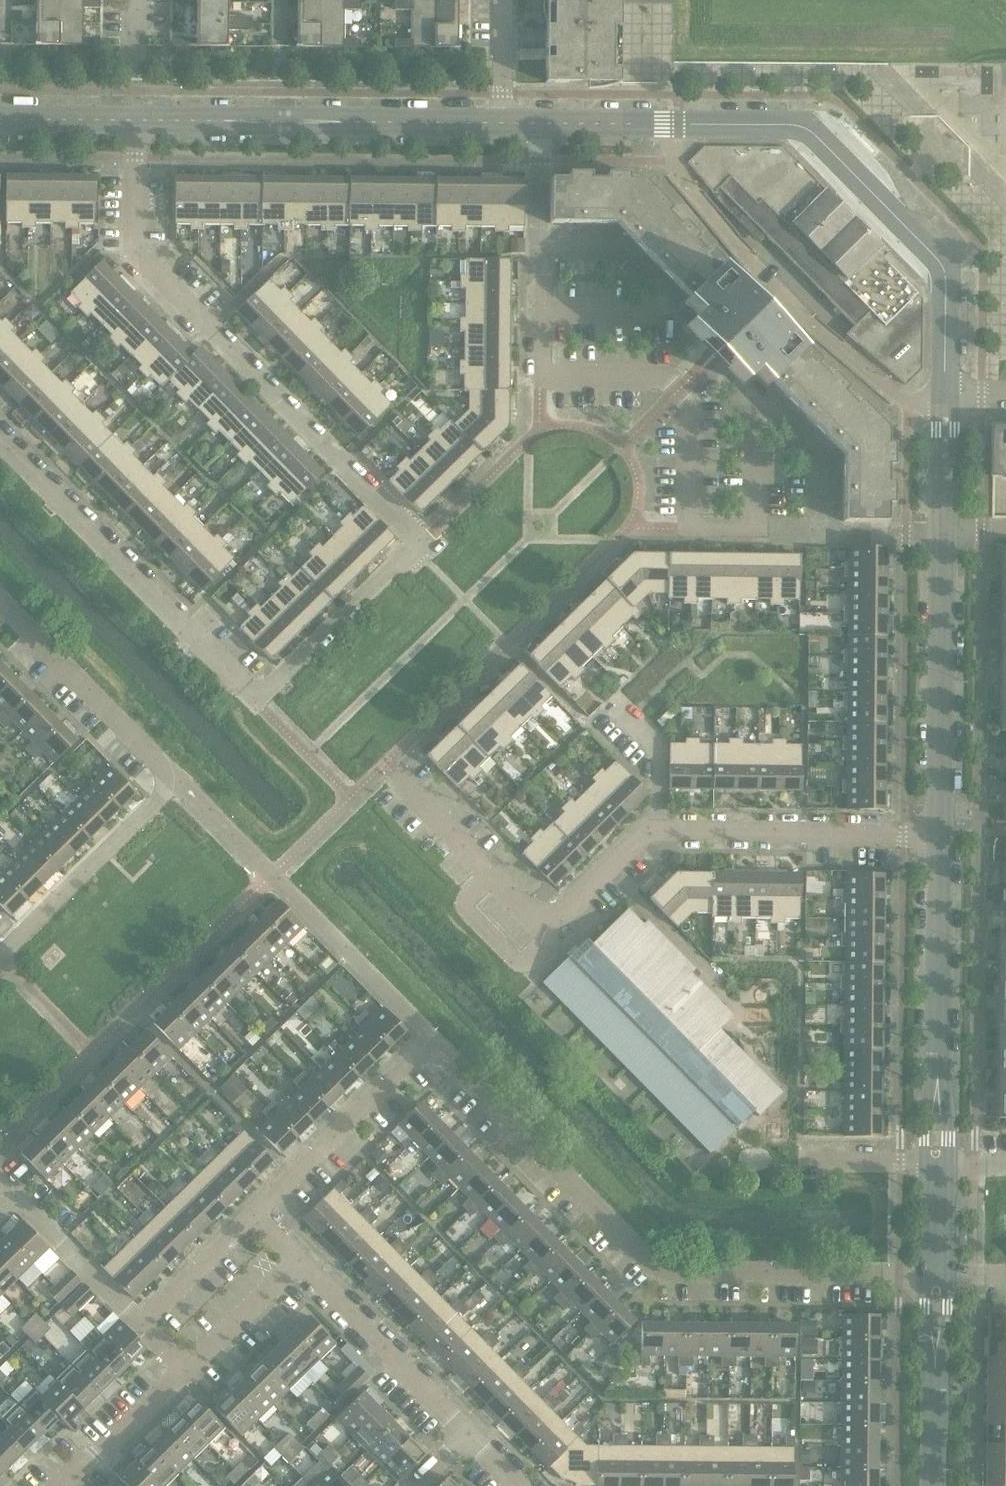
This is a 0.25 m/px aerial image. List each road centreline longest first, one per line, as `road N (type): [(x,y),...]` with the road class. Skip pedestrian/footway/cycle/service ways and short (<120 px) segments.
road 1 (tertiary): [(947,397),(944,269),(804,127),(504,122)]
road 2 (residential): [(936,1275),(659,1272),(433,1044)]
road 3 (residential): [(415,541),(250,701),(0,438)]
road 4 (residential): [(415,541),(134,247),(134,120)]
road 5 (tertiary): [(504,122),(134,120)]
road 6 (tertiary): [(937,1164),(941,837)]
road 7 (tertiary): [(941,837),(945,531)]
road 8 (unclassified): [(655,833),(941,837)]
road 9 (residential): [(687,527),(945,531)]
road 10 (residential): [(180,780),(0,960)]
road 11 (residential): [(180,780),(0,601)]
road 12 (residential): [(258,1217),(433,1044)]
road 13 (unclassified): [(552,937),(392,763)]
road 14 (residential): [(303,1266),(467,1433)]
road 15 (residential): [(433,1044),(276,880)]
road 16 (tertiary): [(934,1485),(936,1275)]
road 17 (residential): [(139,1323),(18,1196),(0,1214)]
road 18 (residential): [(64,1485),(187,1373)]
road 19 (residential): [(139,1323),(258,1217)]
road 20 (residential): [(187,1373),(303,1266)]
road 21 (residential): [(611,697),(658,749),(655,833)]
road 22 (unclassified): [(552,937),(655,833)]
road 23 (tertiary): [(945,531),(947,397)]
road 24 (tertiary): [(134,120),(0,120)]
road 25 (residential): [(504,122),(505,0)]
road 26 (residential): [(134,120),(135,0)]

